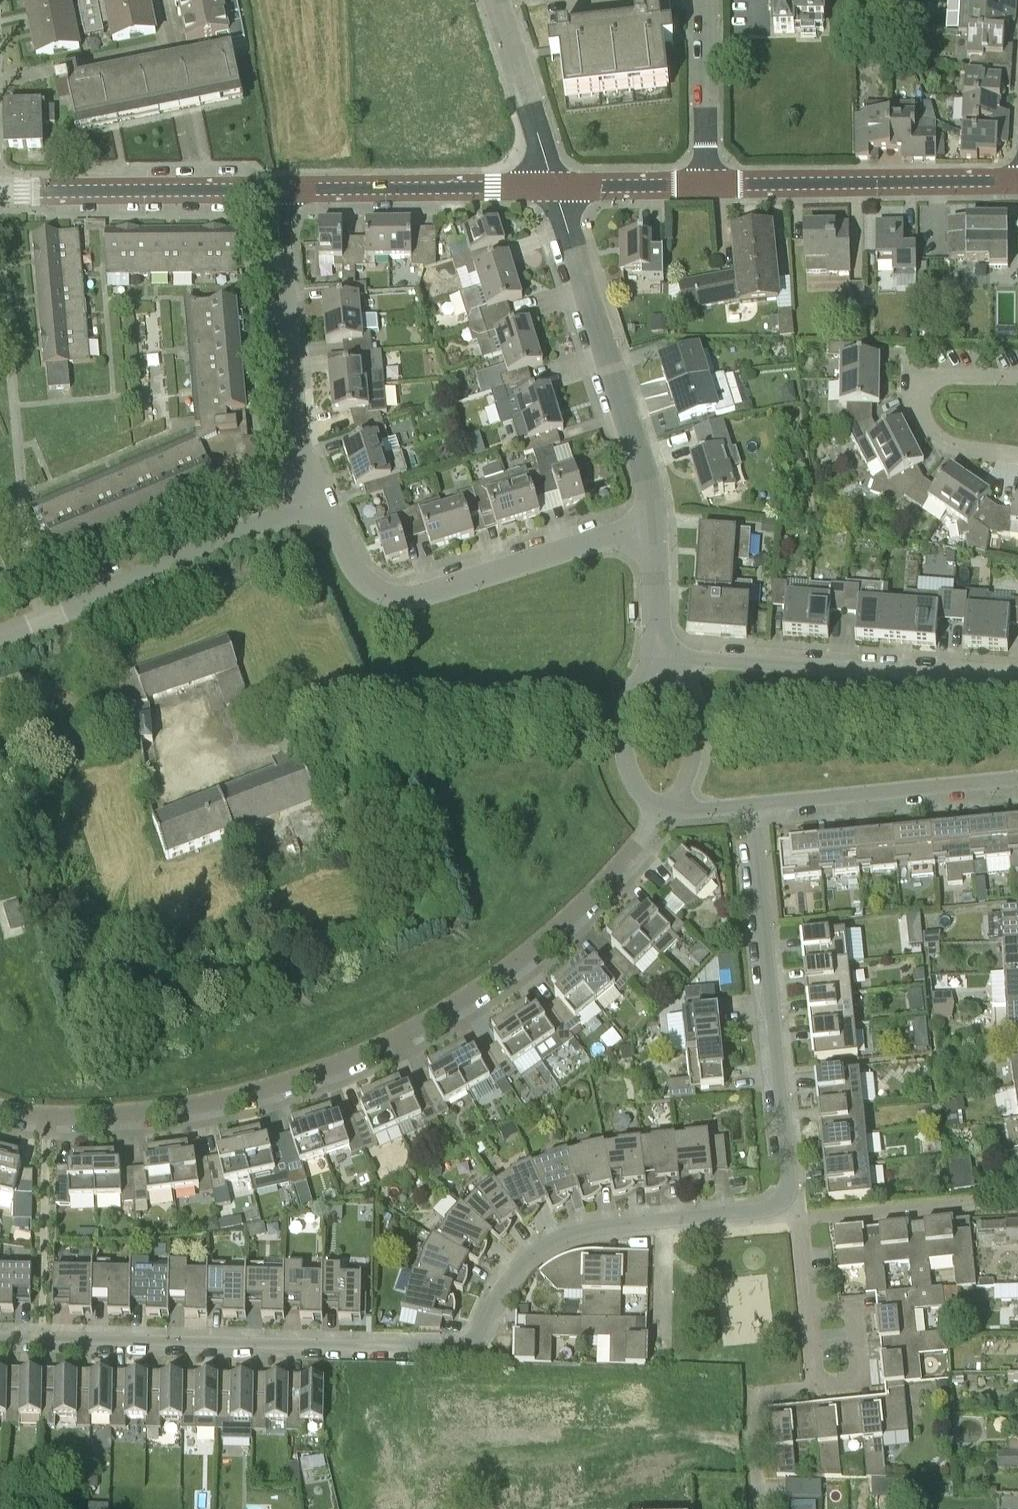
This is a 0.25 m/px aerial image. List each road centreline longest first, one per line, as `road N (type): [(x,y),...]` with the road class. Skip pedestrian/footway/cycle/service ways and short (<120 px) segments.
road 1 (residential): [(785,1196),(767,1212),(593,1228),(550,1243),(511,1273),(479,1332),(455,1349),(0,1342)]
road 2 (residential): [(663,810),(627,861),(552,936),(455,1006),(342,1065),(170,1109),(46,1117),(0,1107)]
road 3 (residential): [(660,525),(444,597),(407,598),(371,581),(316,509)]
road 4 (residential): [(751,804),(785,1196)]
road 5 (residential): [(660,525),(645,456),(553,185)]
road 6 (residential): [(1017,681),(664,658)]
road 7 (residential): [(0,646),(316,509)]
road 8 (residential): [(316,509),(274,191)]
road 9 (unclassified): [(1017,180),(712,184)]
road 10 (unclassified): [(553,185),(274,191)]
road 11 (unclassified): [(274,191),(0,192)]
road 12 (residential): [(751,804),(1017,778)]
road 13 (residential): [(802,1215),(998,1197)]
road 14 (residential): [(553,185),(500,0)]
road 15 (residential): [(712,184),(709,0)]
road 16 (residential): [(664,658),(635,691),(626,736),(631,768),(663,810)]
road 17 (residential): [(663,810),(681,792),(698,735),(682,675),(664,658)]
road 18 (residential): [(819,1390),(861,1386),(852,1309),(812,1310)]
road 19 (unclassified): [(712,184),(553,185)]
road 20 (residential): [(664,658),(660,525)]
road 21 (residential): [(917,409),(930,435),(948,446),(1017,455)]
road 22 (residential): [(917,409),(919,392),(938,378),(1017,379)]

